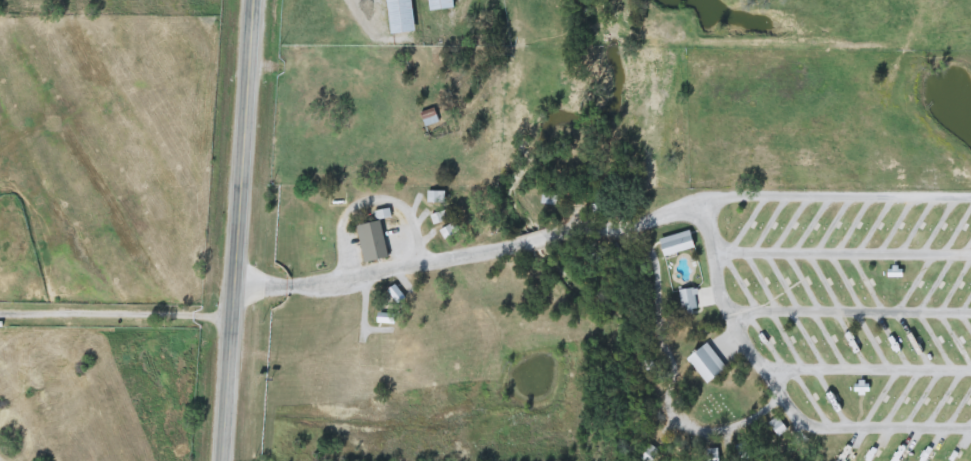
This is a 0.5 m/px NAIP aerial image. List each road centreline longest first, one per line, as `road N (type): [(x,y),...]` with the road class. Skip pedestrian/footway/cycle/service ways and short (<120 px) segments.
road 1 (trunk): [(223,460),(251,0)]

